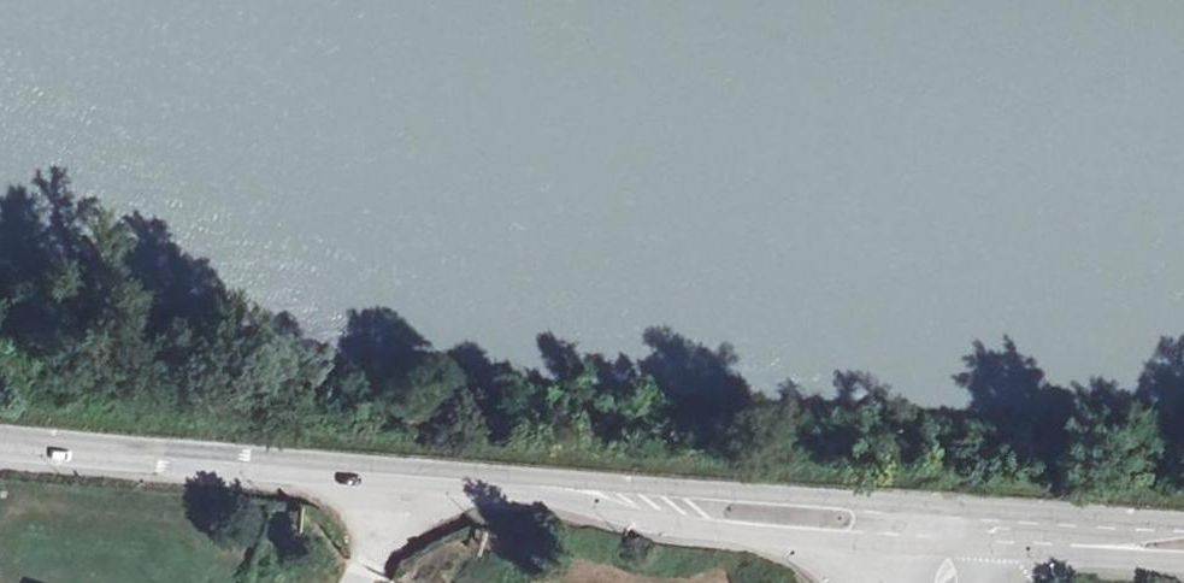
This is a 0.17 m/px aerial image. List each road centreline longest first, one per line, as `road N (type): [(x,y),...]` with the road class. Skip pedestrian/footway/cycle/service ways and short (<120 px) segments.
road 1 (tertiary): [(0,444),(111,467),(563,500),(666,531),(950,550)]
road 2 (tertiary): [(954,505),(368,447),(257,456),(0,443)]
road 3 (tertiary): [(950,550),(1183,565)]
road 4 (tertiary): [(1183,519),(954,505)]

